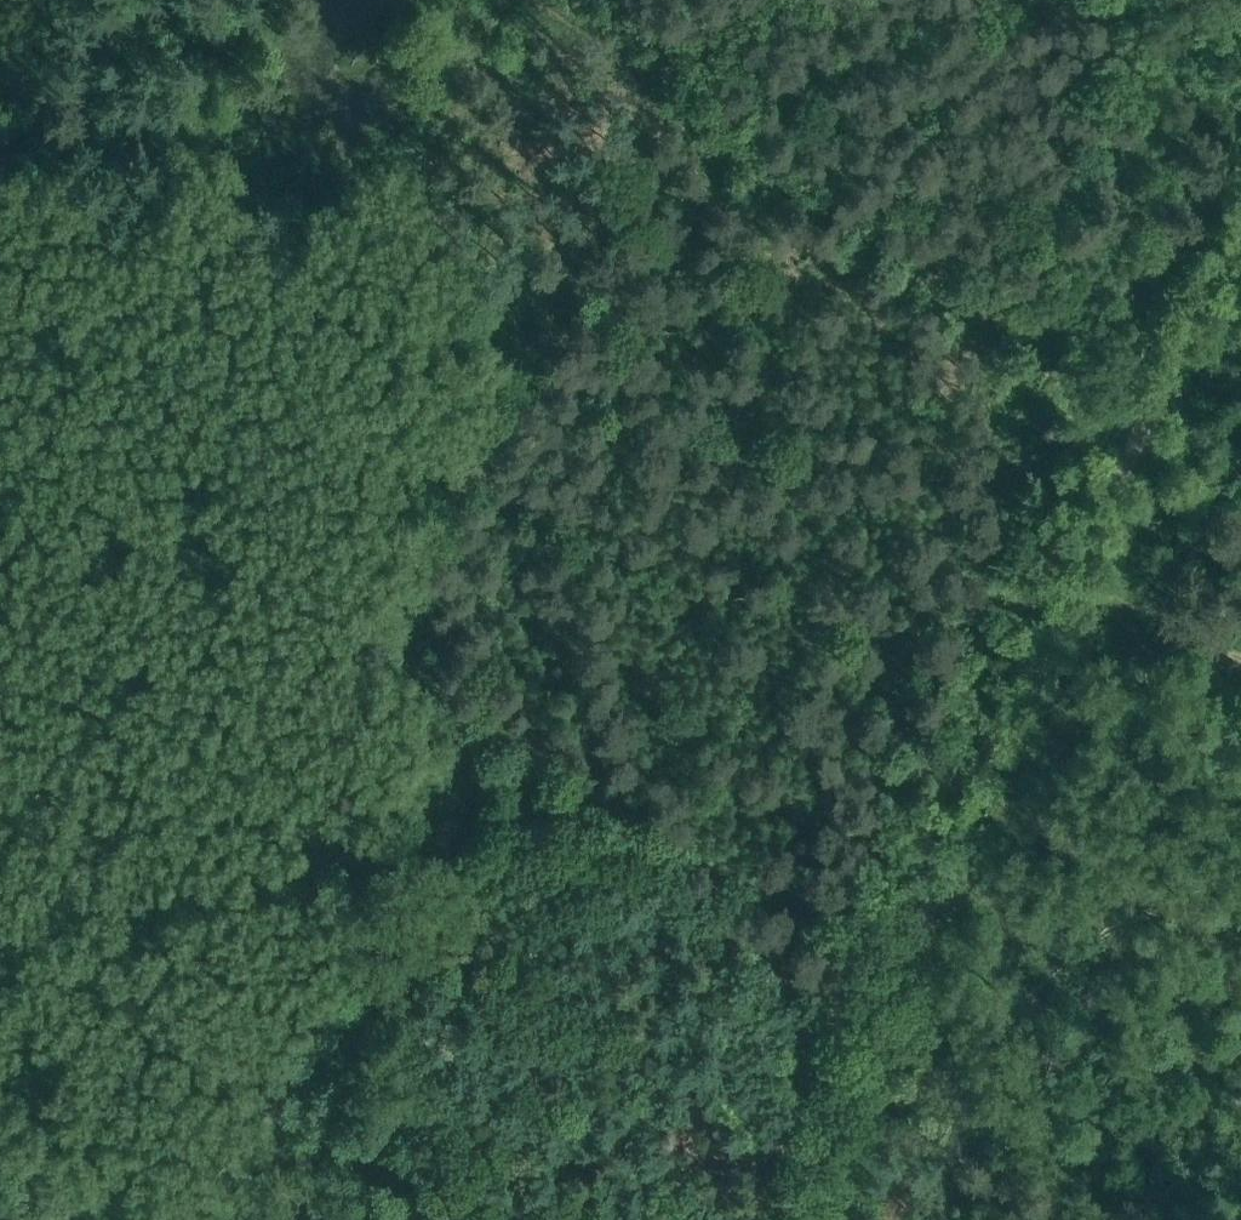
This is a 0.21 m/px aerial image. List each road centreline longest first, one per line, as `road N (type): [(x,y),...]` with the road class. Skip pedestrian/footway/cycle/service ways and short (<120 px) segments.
road 1 (unclassified): [(794,1219),(1240,216)]
road 2 (track): [(967,298),(520,0)]
road 3 (track): [(0,451),(355,684)]
road 4 (track): [(526,799),(881,1030)]
road 5 (track): [(1148,426),(967,298)]
road 6 (track): [(355,684),(526,799)]
road 7 (track): [(1240,664),(1079,593)]

